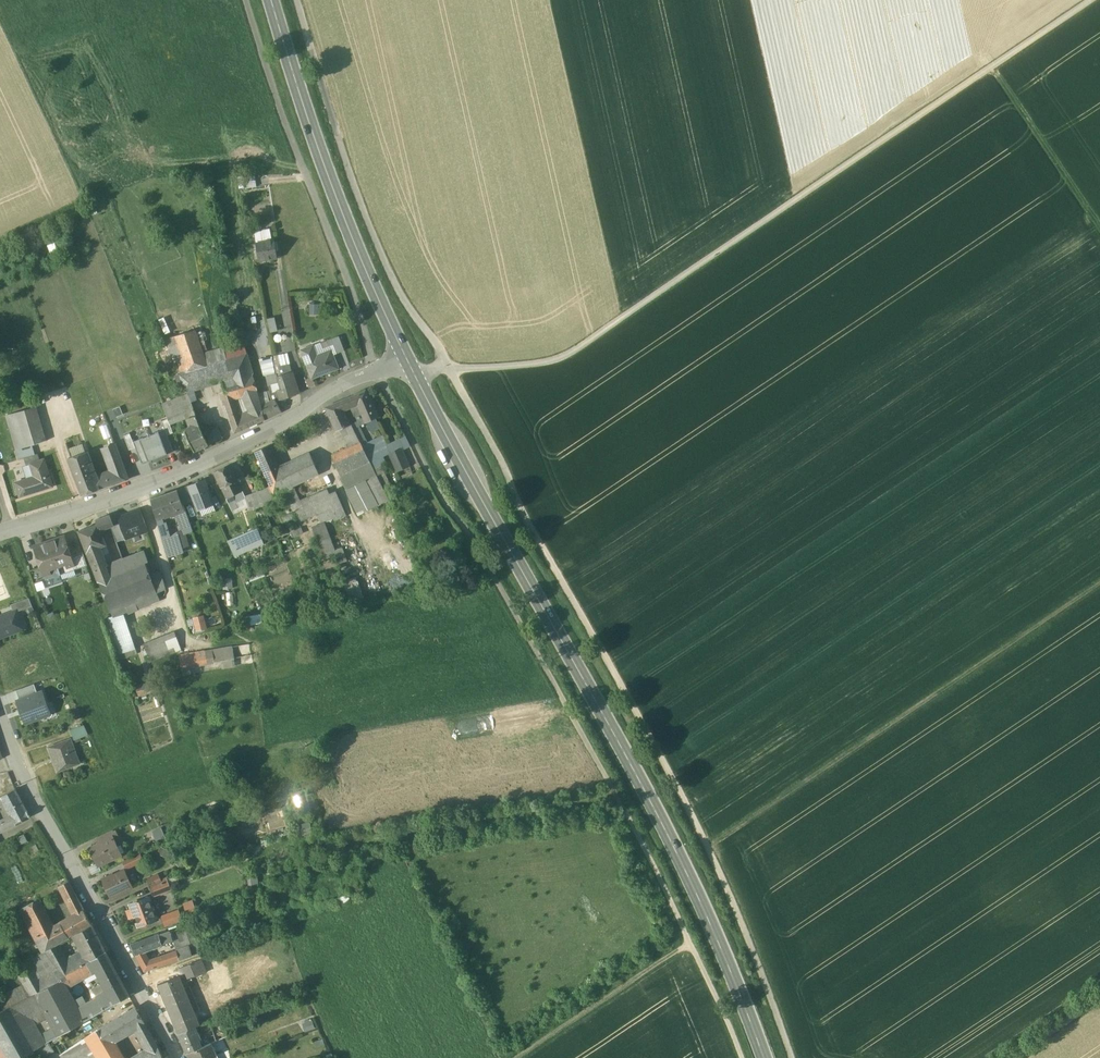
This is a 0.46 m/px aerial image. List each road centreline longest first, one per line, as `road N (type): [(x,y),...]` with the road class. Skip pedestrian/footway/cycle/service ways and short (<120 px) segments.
road 1 (track): [(793,1057),(695,821),(438,344),(393,282),(297,0)]
road 2 (track): [(246,0),(376,371),(613,784),(742,1057)]
road 3 (secondary): [(407,358),(639,778),(765,1057)]
road 4 (track): [(416,375),(560,359),(1091,0)]
road 5 (track): [(1099,584),(707,848)]
road 6 (residential): [(407,358),(336,389),(234,451),(0,534)]
road 7 (residential): [(0,718),(43,819),(178,1057)]
road 8 (secondary): [(272,0),(322,158),(407,358)]
road 9 (track): [(518,1057),(689,942)]
road 10 (track): [(1099,228),(990,68)]

